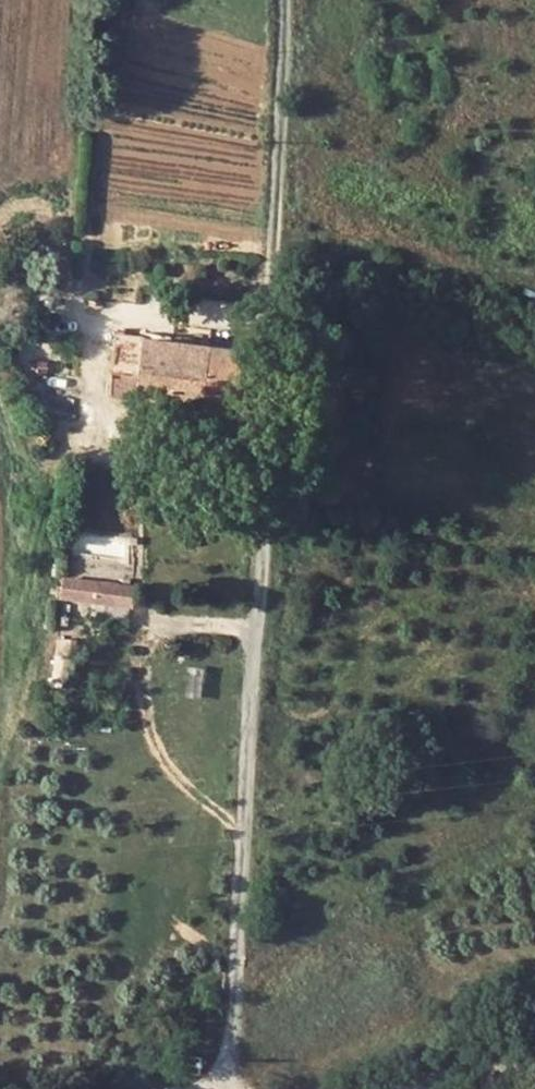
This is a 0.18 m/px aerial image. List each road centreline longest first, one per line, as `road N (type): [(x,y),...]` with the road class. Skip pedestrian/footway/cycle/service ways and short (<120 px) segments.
road 1 (track): [(213,1088),(244,884),(286,0)]
road 2 (unclassified): [(414,1088),(534,1064)]

